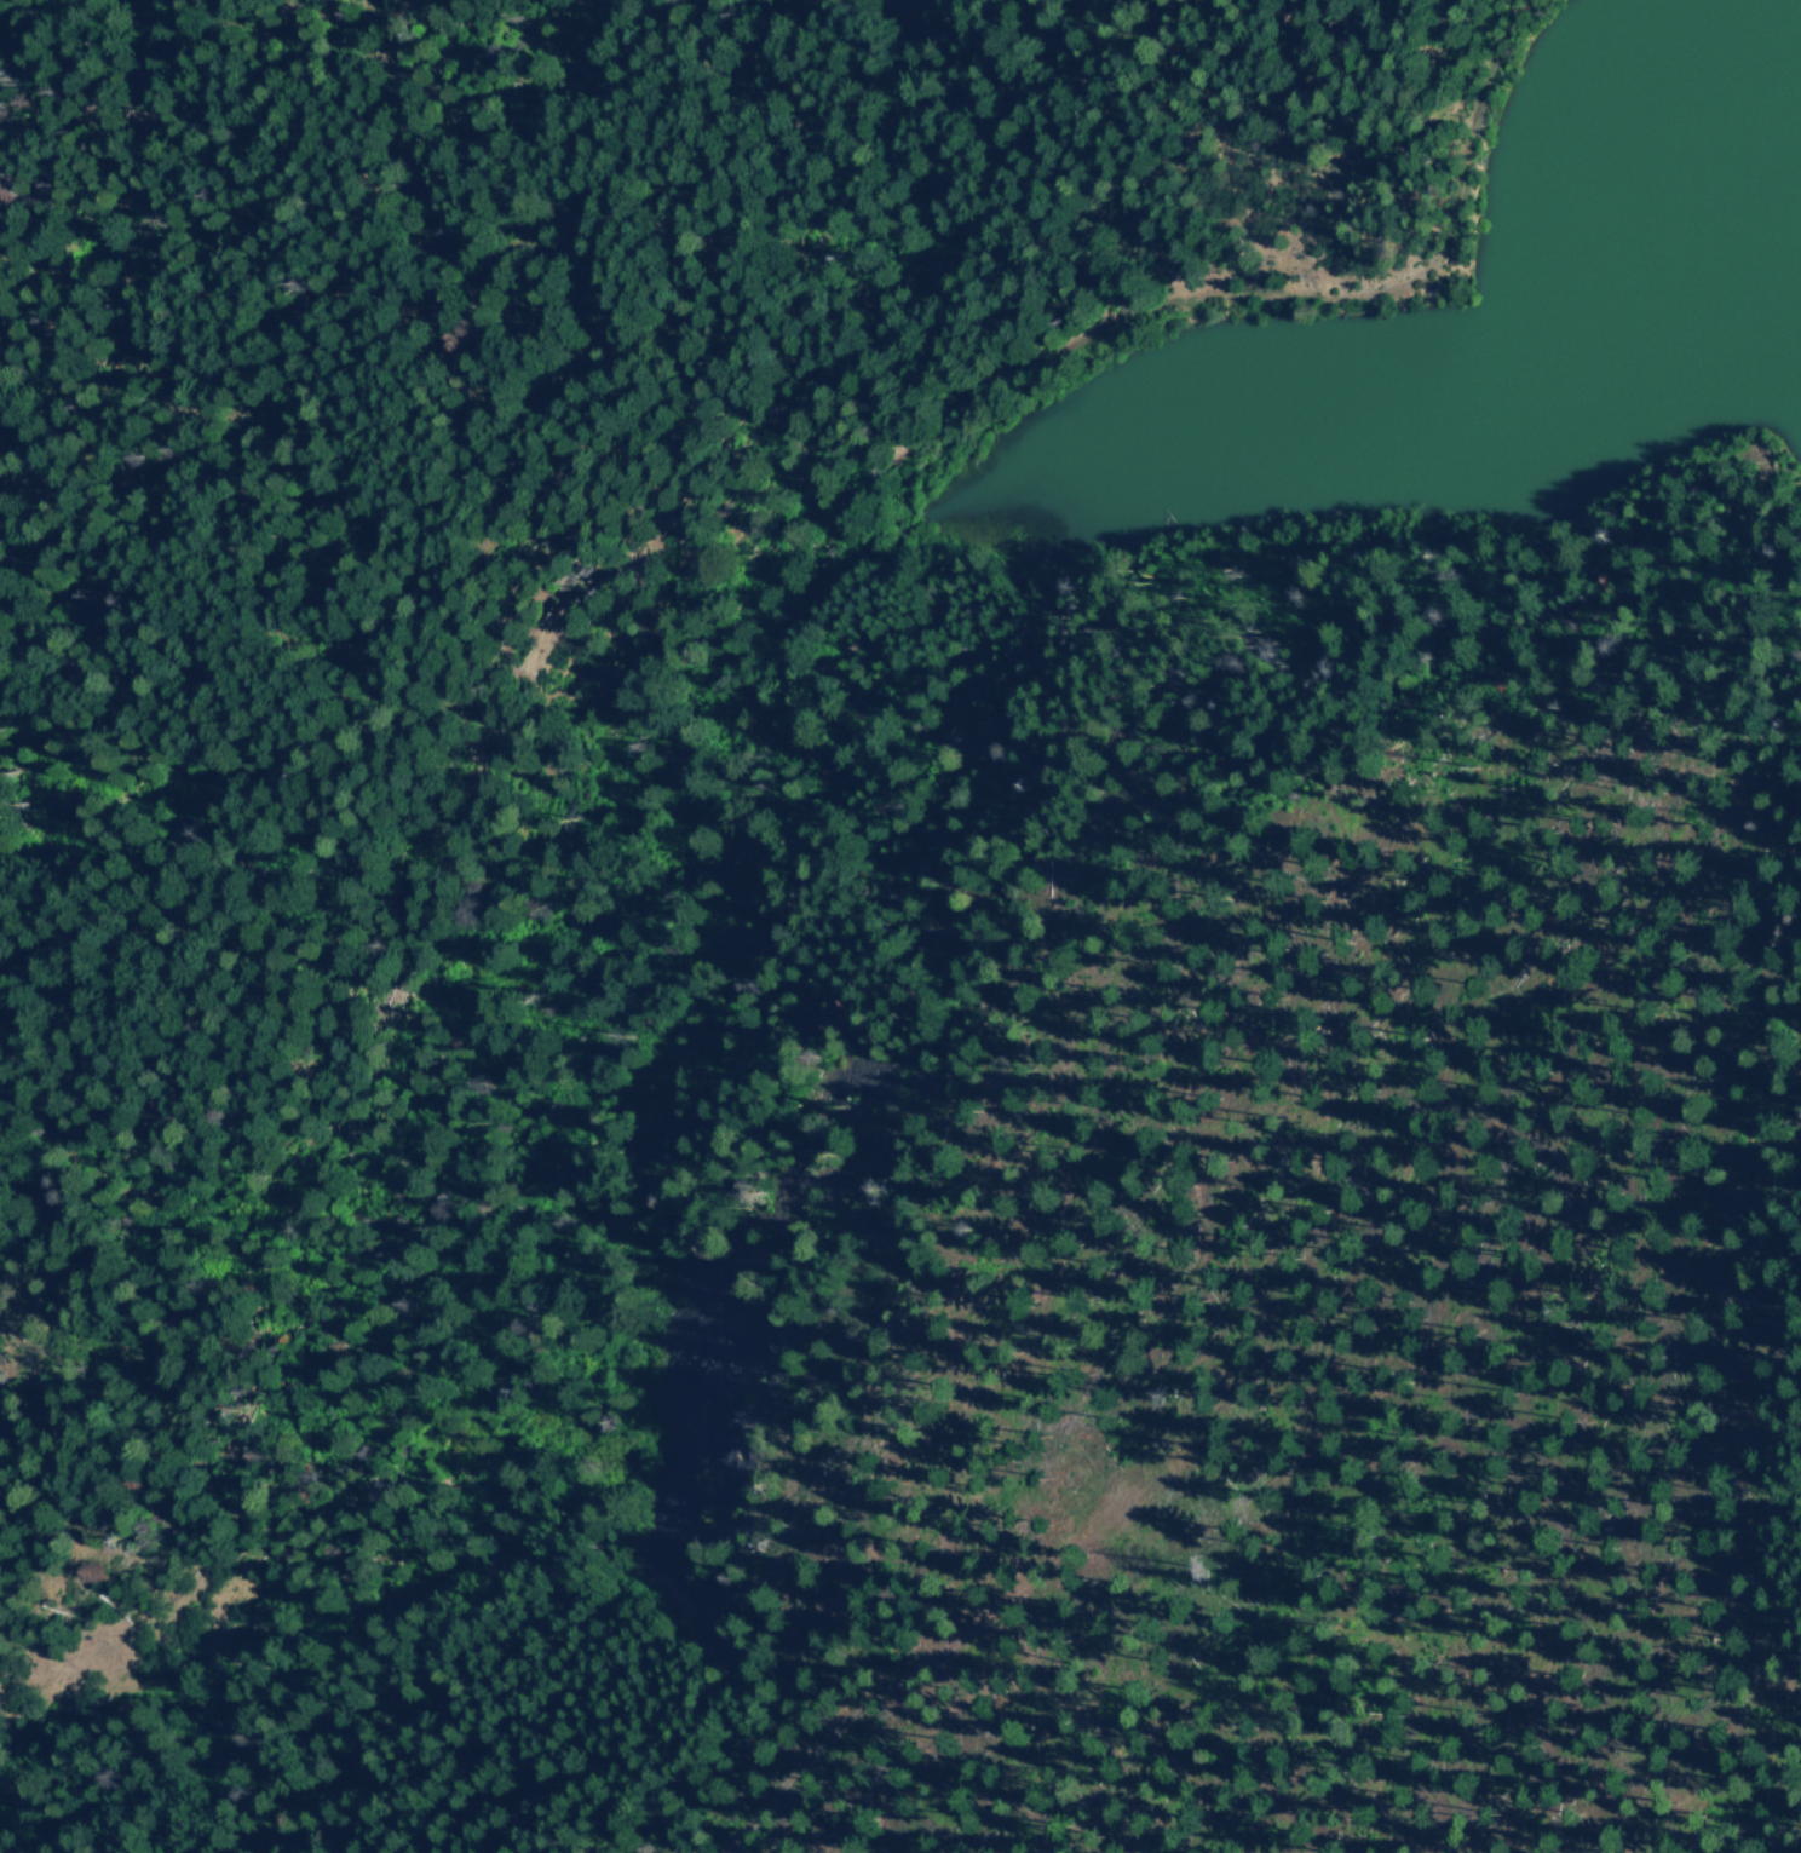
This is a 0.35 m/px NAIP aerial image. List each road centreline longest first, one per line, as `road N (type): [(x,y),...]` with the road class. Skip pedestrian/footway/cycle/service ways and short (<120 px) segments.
road 1 (track): [(732,1852),(776,1797),(875,1705),(961,1648),(1106,1530)]

